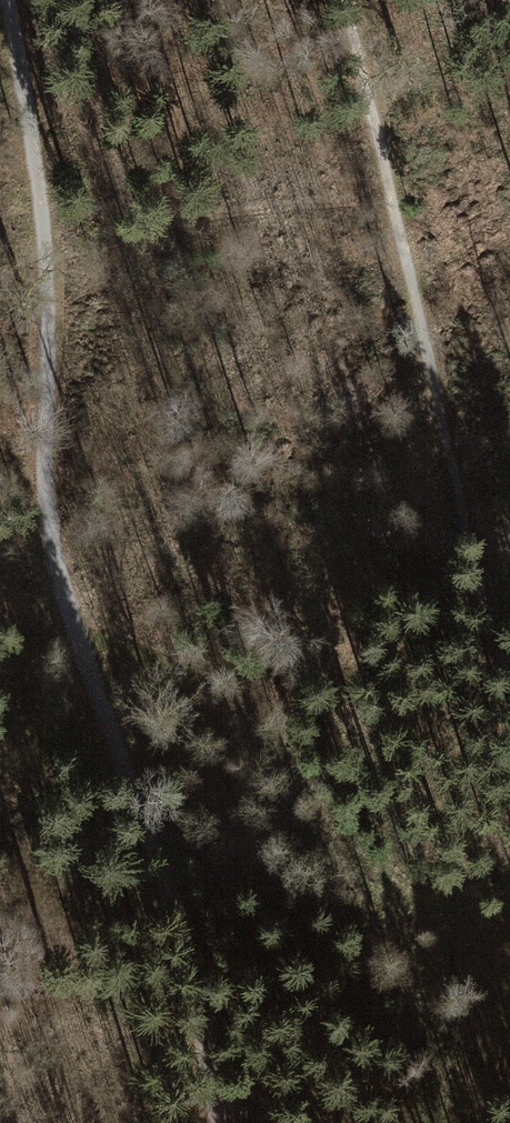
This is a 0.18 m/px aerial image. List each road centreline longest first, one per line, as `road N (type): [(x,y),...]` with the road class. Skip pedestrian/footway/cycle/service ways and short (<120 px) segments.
road 1 (track): [(221,1122),(172,891),(57,557),(45,264),(5,0)]
road 2 (track): [(509,662),(448,474),(339,0)]

